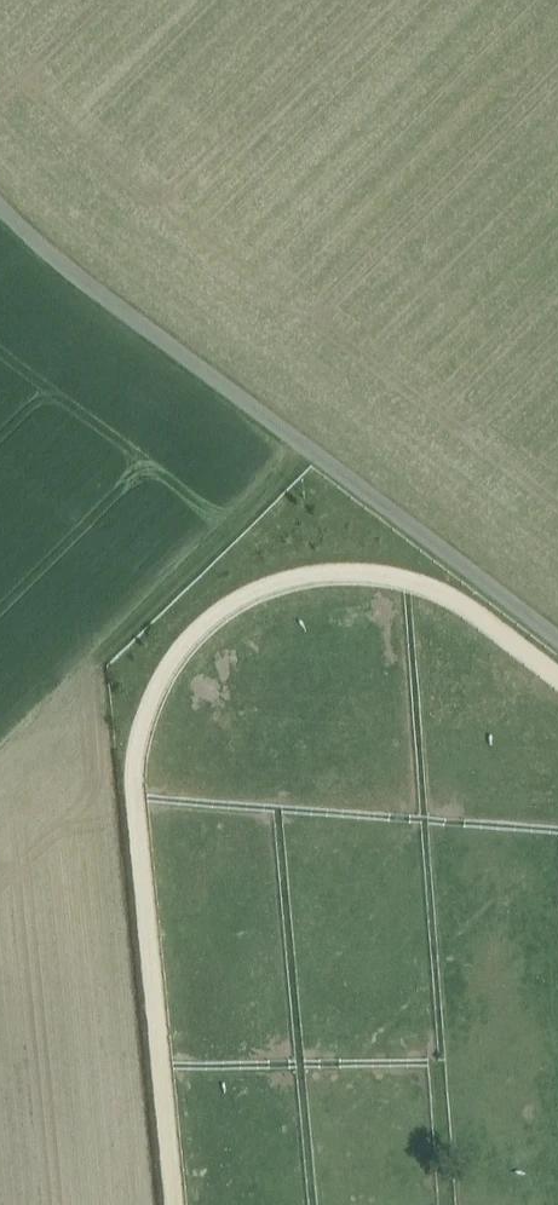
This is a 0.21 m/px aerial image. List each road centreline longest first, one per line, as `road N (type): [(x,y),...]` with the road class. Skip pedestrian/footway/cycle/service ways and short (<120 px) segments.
road 1 (unclassified): [(0,209),(135,334),(557,656)]

